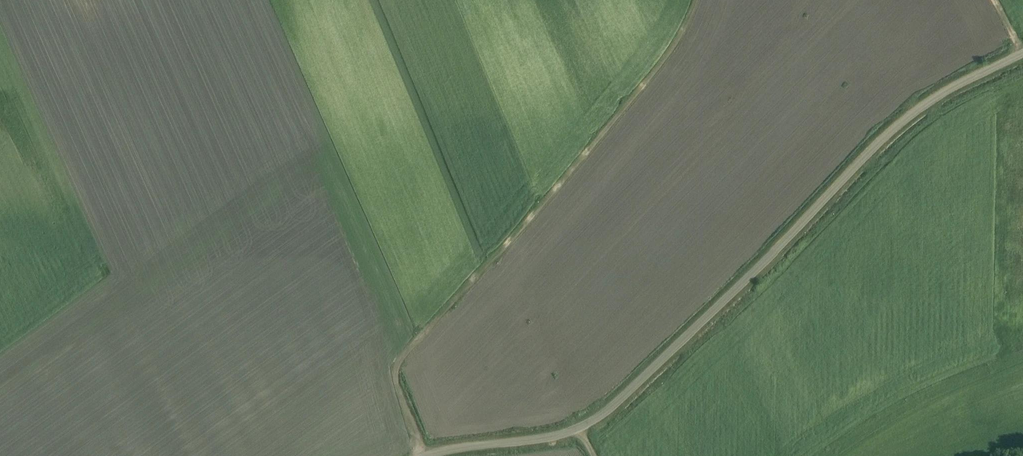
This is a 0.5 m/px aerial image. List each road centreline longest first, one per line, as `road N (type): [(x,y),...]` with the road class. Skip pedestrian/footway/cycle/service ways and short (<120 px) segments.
road 1 (unclassified): [(423,455),(553,435),(596,419),(897,128),(942,92),(1022,54)]
road 2 (track): [(424,455),(395,381),(397,363),(628,104),(697,0)]

